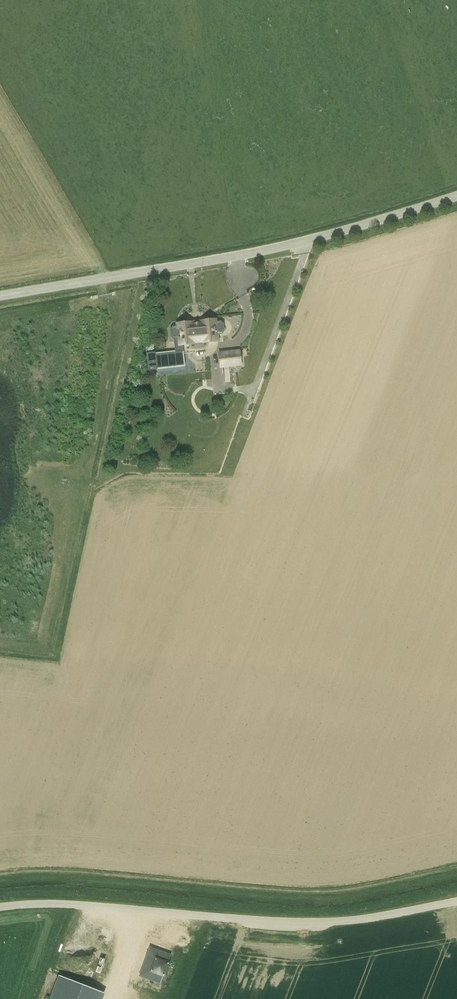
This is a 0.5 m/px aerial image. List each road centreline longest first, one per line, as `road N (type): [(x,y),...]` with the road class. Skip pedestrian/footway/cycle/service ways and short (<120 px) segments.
road 1 (tertiary): [(0,295),(312,240),(456,198)]
road 2 (track): [(0,907),(66,904),(295,922),(456,898)]
road 3 (track): [(98,279),(118,318),(99,440),(84,469),(49,645),(0,645)]

